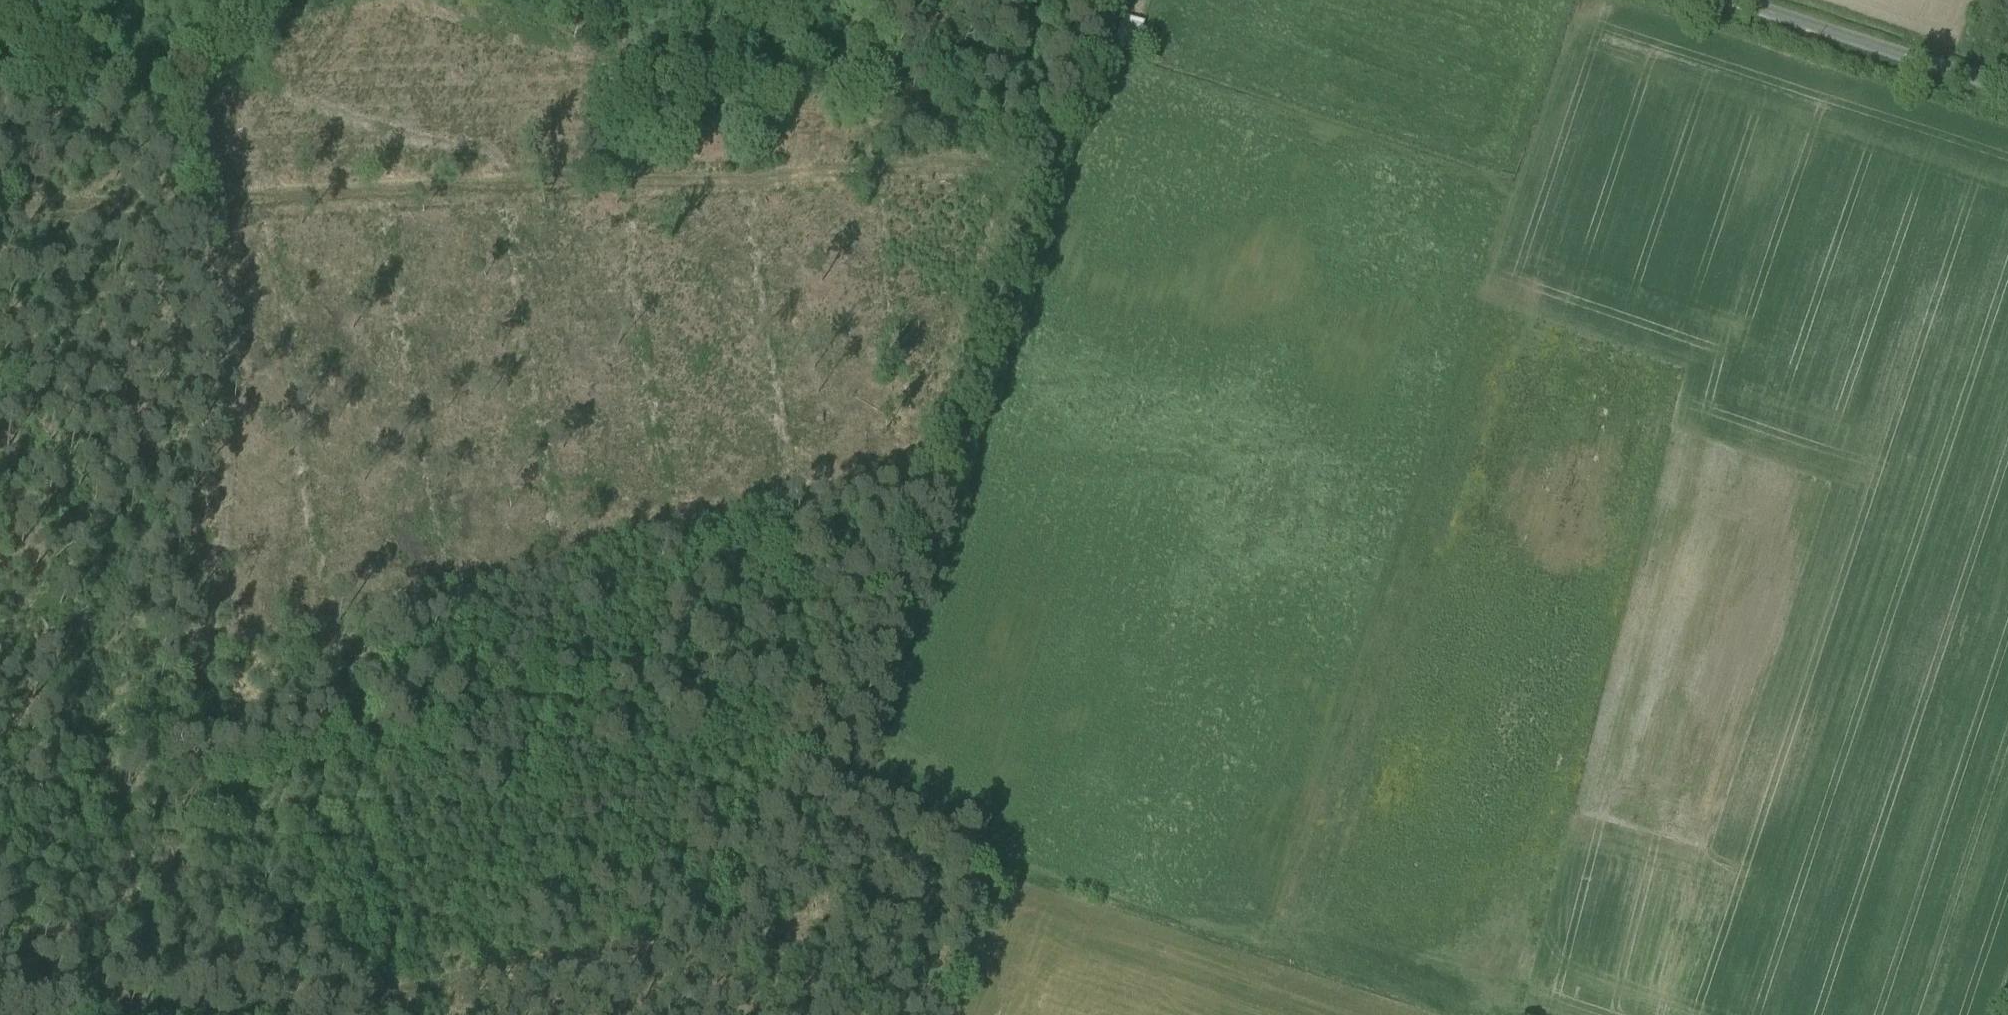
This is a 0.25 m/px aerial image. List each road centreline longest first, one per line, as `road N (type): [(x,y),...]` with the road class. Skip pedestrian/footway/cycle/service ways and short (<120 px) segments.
road 1 (unclassified): [(1753,0),(2007,81)]

